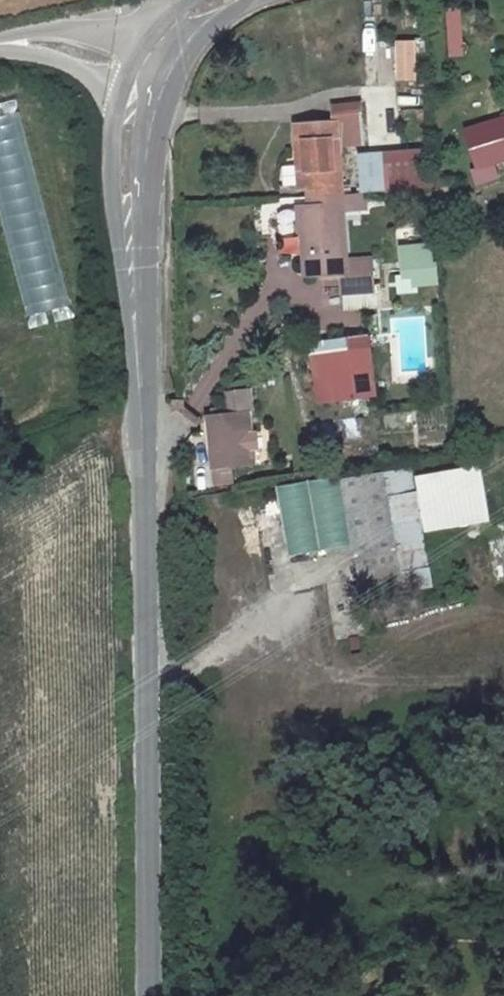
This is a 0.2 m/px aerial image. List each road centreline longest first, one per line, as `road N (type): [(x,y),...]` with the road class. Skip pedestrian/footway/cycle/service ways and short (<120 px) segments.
road 1 (unclassified): [(149,995),(149,678),(131,292)]
road 2 (unclassified): [(131,292),(157,106),(181,52),(249,0)]
road 3 (unclassified): [(182,0),(148,31),(110,137),(131,292)]

